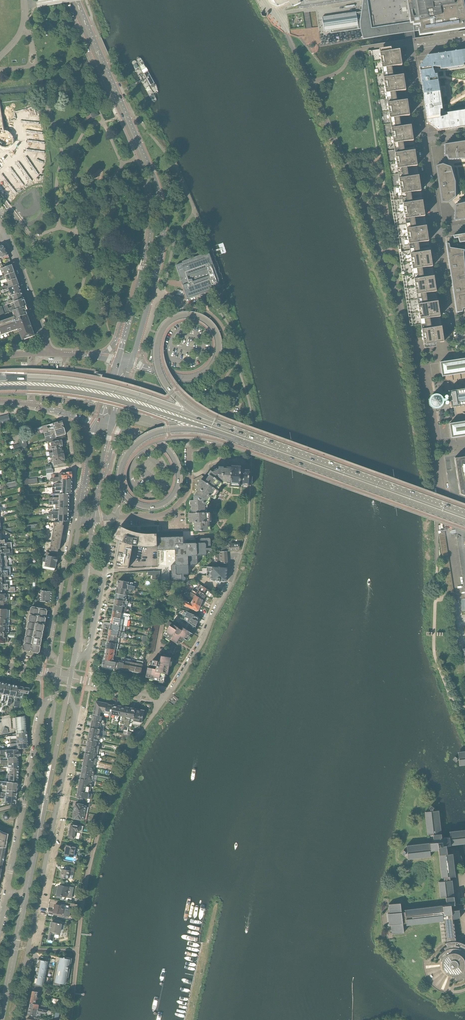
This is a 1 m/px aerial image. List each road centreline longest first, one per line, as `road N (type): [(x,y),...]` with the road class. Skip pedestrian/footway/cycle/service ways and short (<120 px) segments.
road 1 (secondary): [(130,365),(161,253),(162,205),(78,0)]
road 2 (secondary): [(71,0),(149,190),(150,238),(125,334)]
road 3 (residential): [(69,1019),(100,824),(129,753),(166,698)]
road 4 (residential): [(14,1019),(77,711),(67,695)]
road 5 (primary): [(214,424),(172,394),(161,379),(160,375),(158,370),(157,366),(156,357),(168,323),(188,315),(205,320),(219,347),(204,373),(179,378),(142,369),(130,365)]
road 6 (primary): [(129,431),(140,434),(144,436),(149,437),(165,446),(179,470),(175,494),(151,507),(123,489),(128,453),(143,439),(145,437),(148,435),(151,434),(161,431),(211,431)]
road 7 (primary): [(211,431),(464,523)]
road 8 (primary): [(464,514),(214,424)]
road 9 (primary): [(214,424),(99,386),(0,378)]
road 10 (primary): [(0,387),(100,396),(211,431)]
road 11 (residential): [(166,698),(212,622),(237,558)]
road 12 (residential): [(433,449),(435,606)]
road 13 (residential): [(74,517),(48,650),(60,664)]
road 14 (residential): [(422,142),(408,49),(464,41)]
road 15 (tertiary): [(79,517),(60,664)]
road 16 (residential): [(189,447),(188,488),(172,510),(93,519)]
road 17 (tertiary): [(40,825),(67,695)]
road 18 (tertiary): [(56,694),(40,825)]
road 19 (tertiary): [(1,1019),(26,896)]
road 20 (tertiary): [(46,353),(7,236)]

